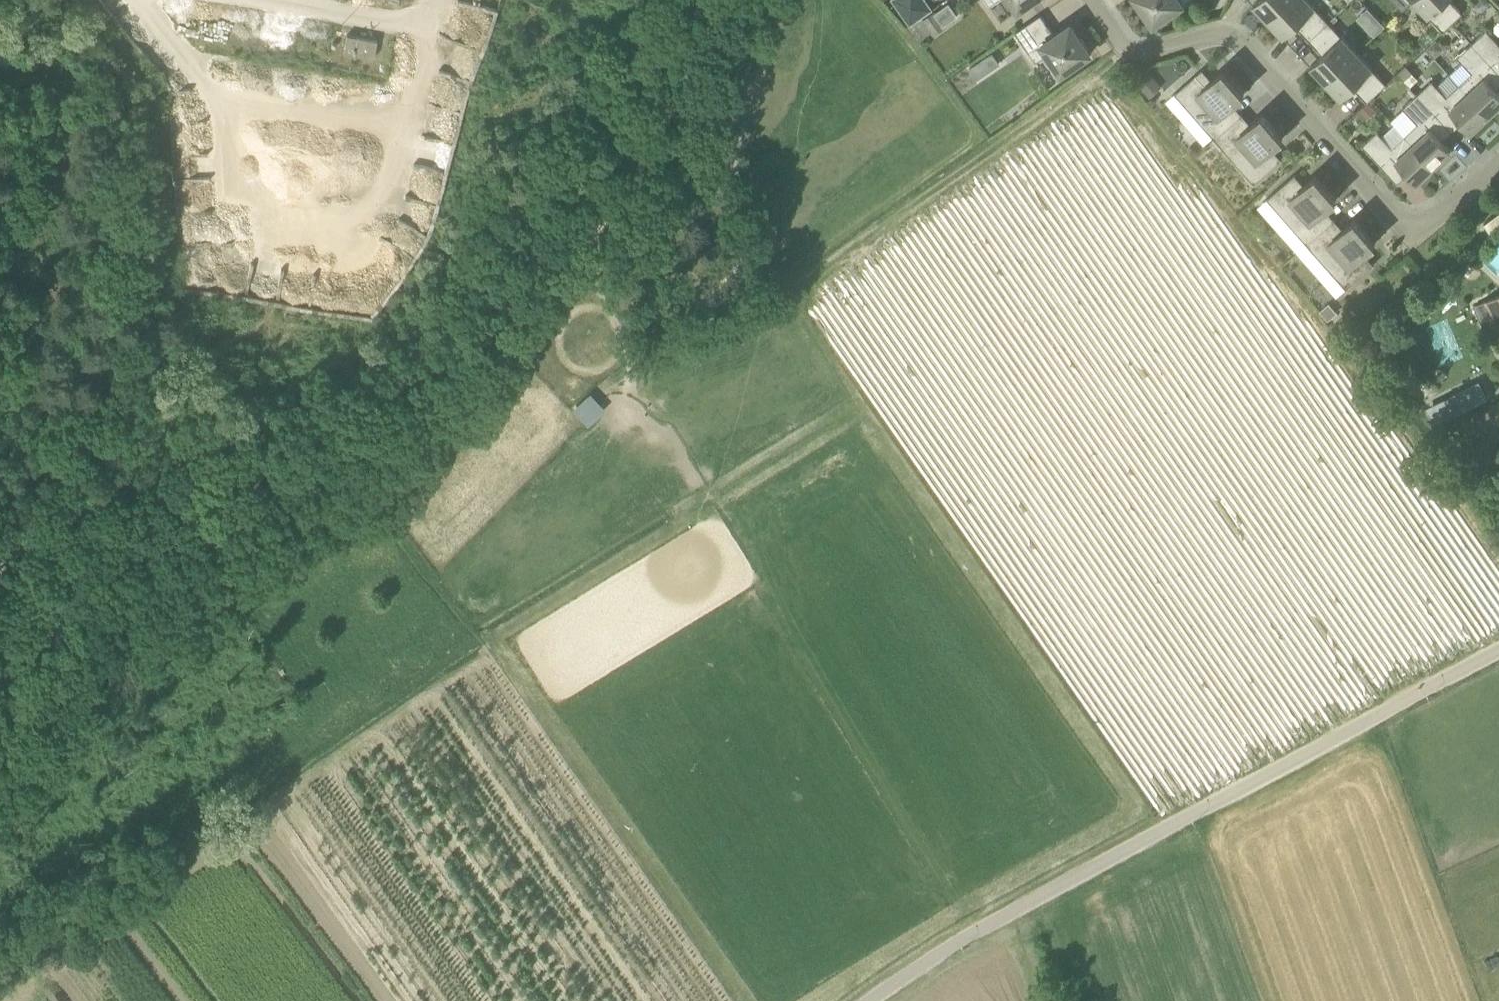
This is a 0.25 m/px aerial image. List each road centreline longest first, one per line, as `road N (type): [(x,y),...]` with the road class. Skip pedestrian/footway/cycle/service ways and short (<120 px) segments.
road 1 (track): [(0,569),(130,477),(159,465),(284,473),(478,395),(537,323),(671,111),(720,0)]
road 2 (unclassified): [(870,1000),(948,948),(1498,652)]
road 3 (residential): [(1092,0),(1134,61),(1229,28),(1410,235),(1498,162)]

